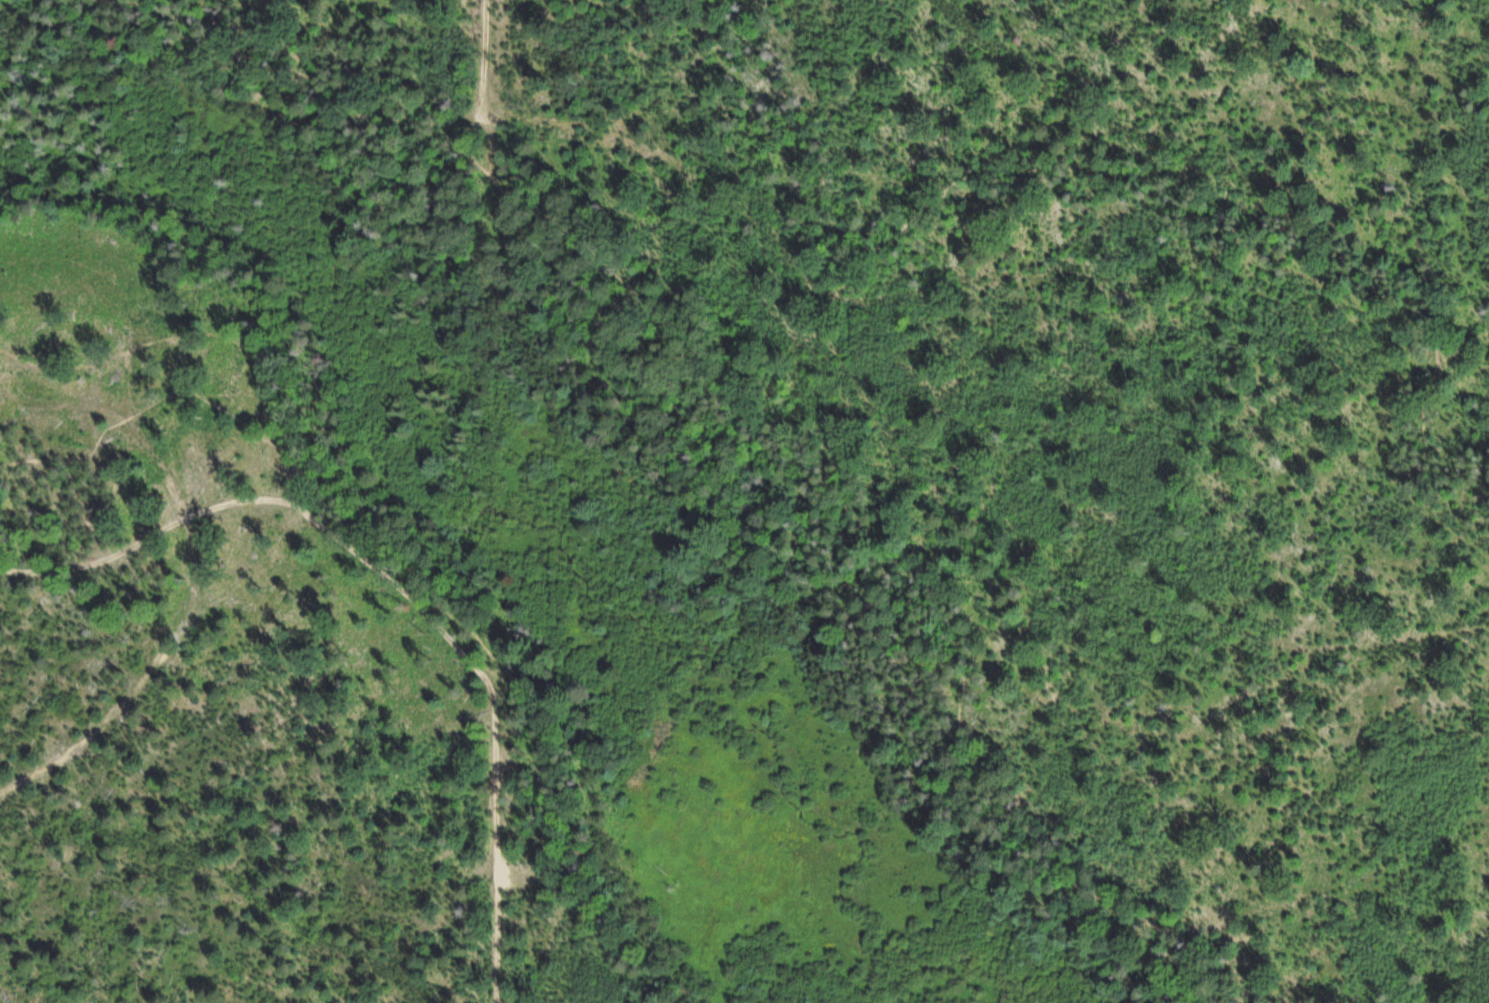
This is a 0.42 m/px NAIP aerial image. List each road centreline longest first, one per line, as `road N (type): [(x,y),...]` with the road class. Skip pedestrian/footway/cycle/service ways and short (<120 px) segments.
road 1 (track): [(1321,1002),(1246,976),(1193,943),(1121,836),(1089,811),(1044,642),(1011,584),(859,444),(771,315),(719,217),(690,69),(664,0)]
road 2 (track): [(498,742),(493,684),(410,592),(303,508)]
road 3 (track): [(303,508),(252,497),(89,562),(24,571),(0,566)]
road 4 (track): [(498,742),(500,1002)]

